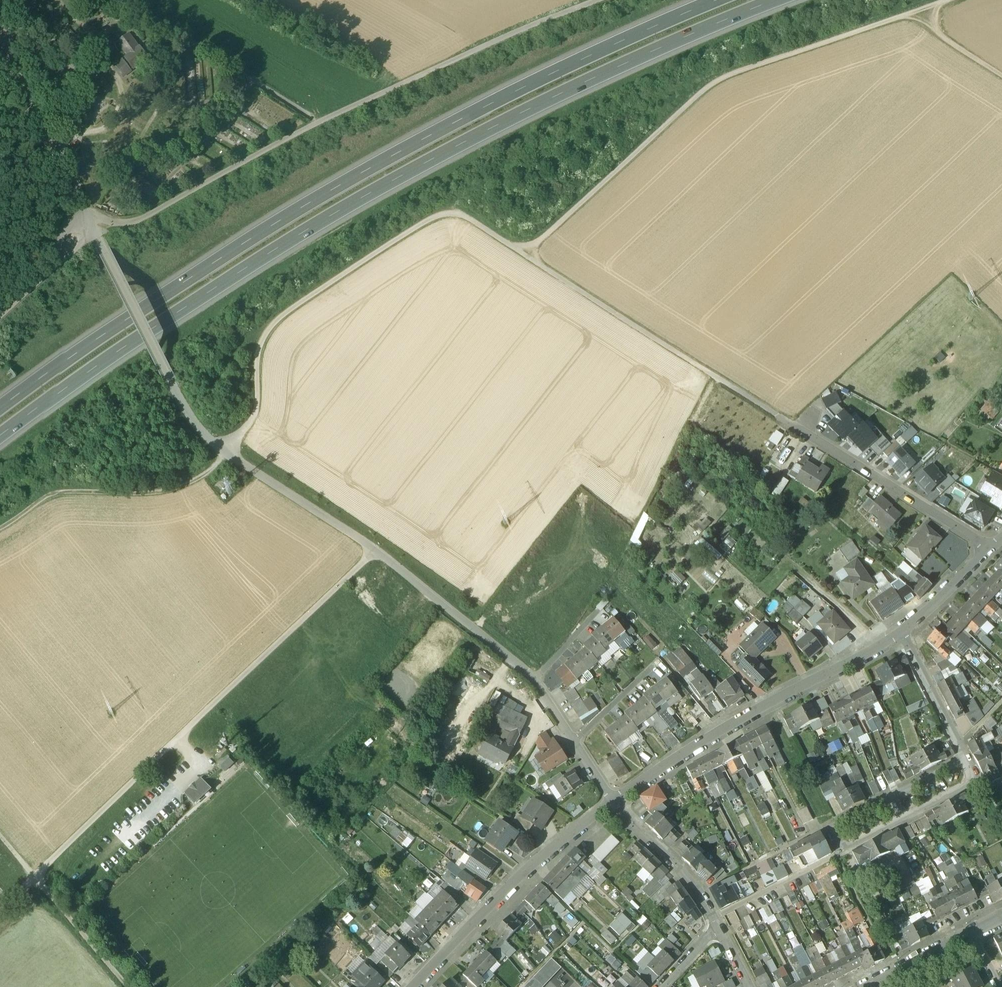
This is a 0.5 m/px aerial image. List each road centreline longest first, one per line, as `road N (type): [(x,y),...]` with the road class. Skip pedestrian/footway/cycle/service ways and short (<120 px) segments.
road 1 (motorway): [(0,449),(179,318),(334,222),(782,0)]
road 2 (motorway): [(739,0),(587,65),(383,168),(0,418)]
road 3 (track): [(603,0),(320,124),(142,220),(93,226)]
road 4 (track): [(0,910),(375,551)]
road 5 (track): [(929,8),(712,84),(523,254)]
road 6 (track): [(523,254),(447,214),(280,317),(259,353),(251,424),(224,452)]
road 7 (residential): [(981,786),(840,853),(827,826),(968,759)]
road 8 (residential): [(614,801),(769,704),(904,633)]
road 9 (residential): [(995,556),(721,380)]
road 10 (residential): [(415,986),(528,870),(614,801)]
road 11 (track): [(224,452),(215,467),(168,491),(53,493),(0,529)]
road 12 (track): [(721,380),(523,254)]
road 13 (track): [(0,835),(128,986)]
road 14 (residential): [(720,929),(706,898),(614,801)]
road 15 (residential): [(904,633),(968,759)]
road 16 (track): [(0,318),(93,226)]

